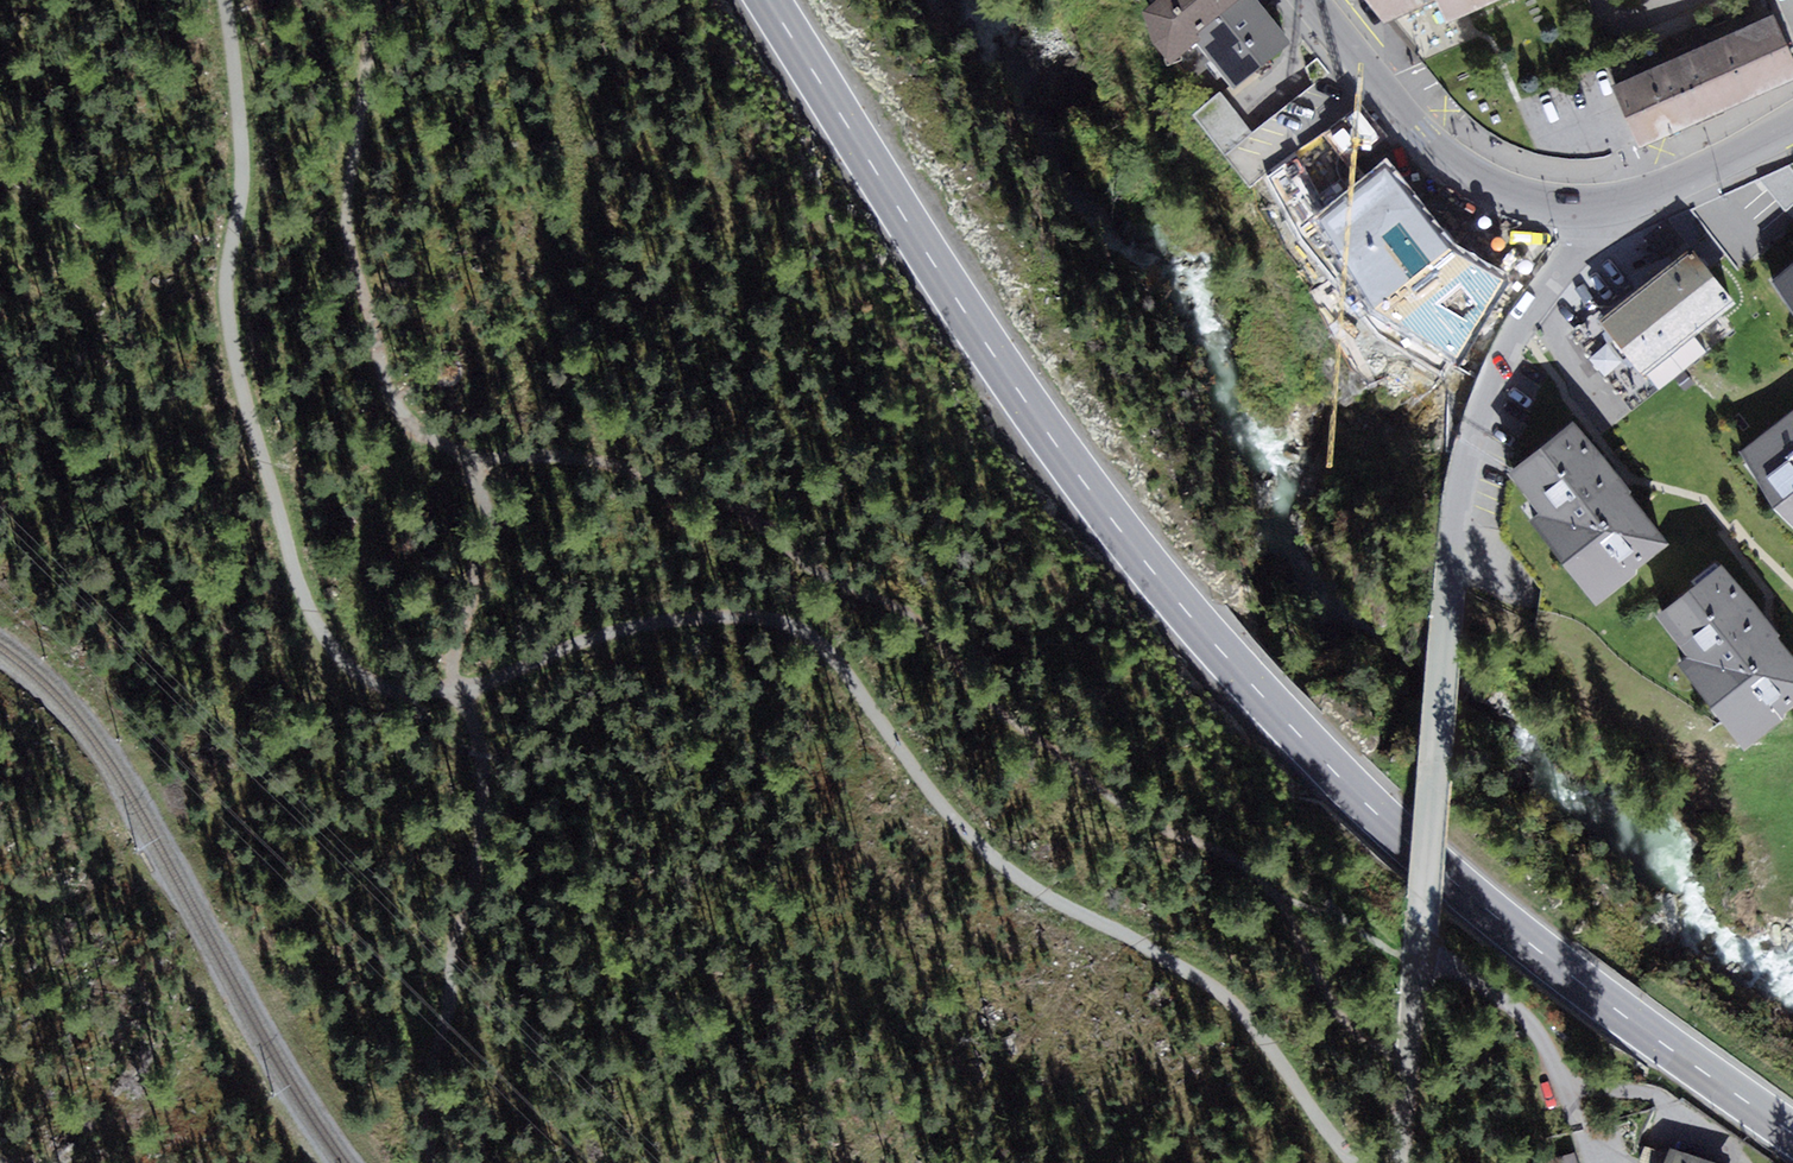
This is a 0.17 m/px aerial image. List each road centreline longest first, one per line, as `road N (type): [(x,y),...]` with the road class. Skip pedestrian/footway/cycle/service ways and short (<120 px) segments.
road 1 (track): [(1364,1162),(1226,993),(1026,877),(972,833),(886,735),(836,652),(801,623),(761,609),(632,618),(461,694),(403,690),(333,654),(298,599),(233,354),(240,110),(220,0)]
road 2 (primary): [(1792,1132),(1582,985),(1452,881),(1225,657),(992,354),(767,0)]
road 3 (track): [(1413,1067),(1342,1018),(1253,872),(1087,780),(916,609),(711,490),(603,461),(480,457)]
road 4 (residential): [(1576,209),(1574,240),(1505,353),(1467,450),(1444,609),(1413,1067)]
road 5 (track): [(434,1162),(424,1127),(426,1084),(452,1008),(490,795),(486,740),(461,694),(453,651),(480,457)]
road 6 (track): [(374,0),(351,182),(352,261),(381,371),(409,418),(457,453),(480,457)]
road 7 (tertiary): [(1309,0),(1452,166),(1504,193),(1576,209)]
road 8 (tertiary): [(1576,209),(1626,204),(1792,126)]

